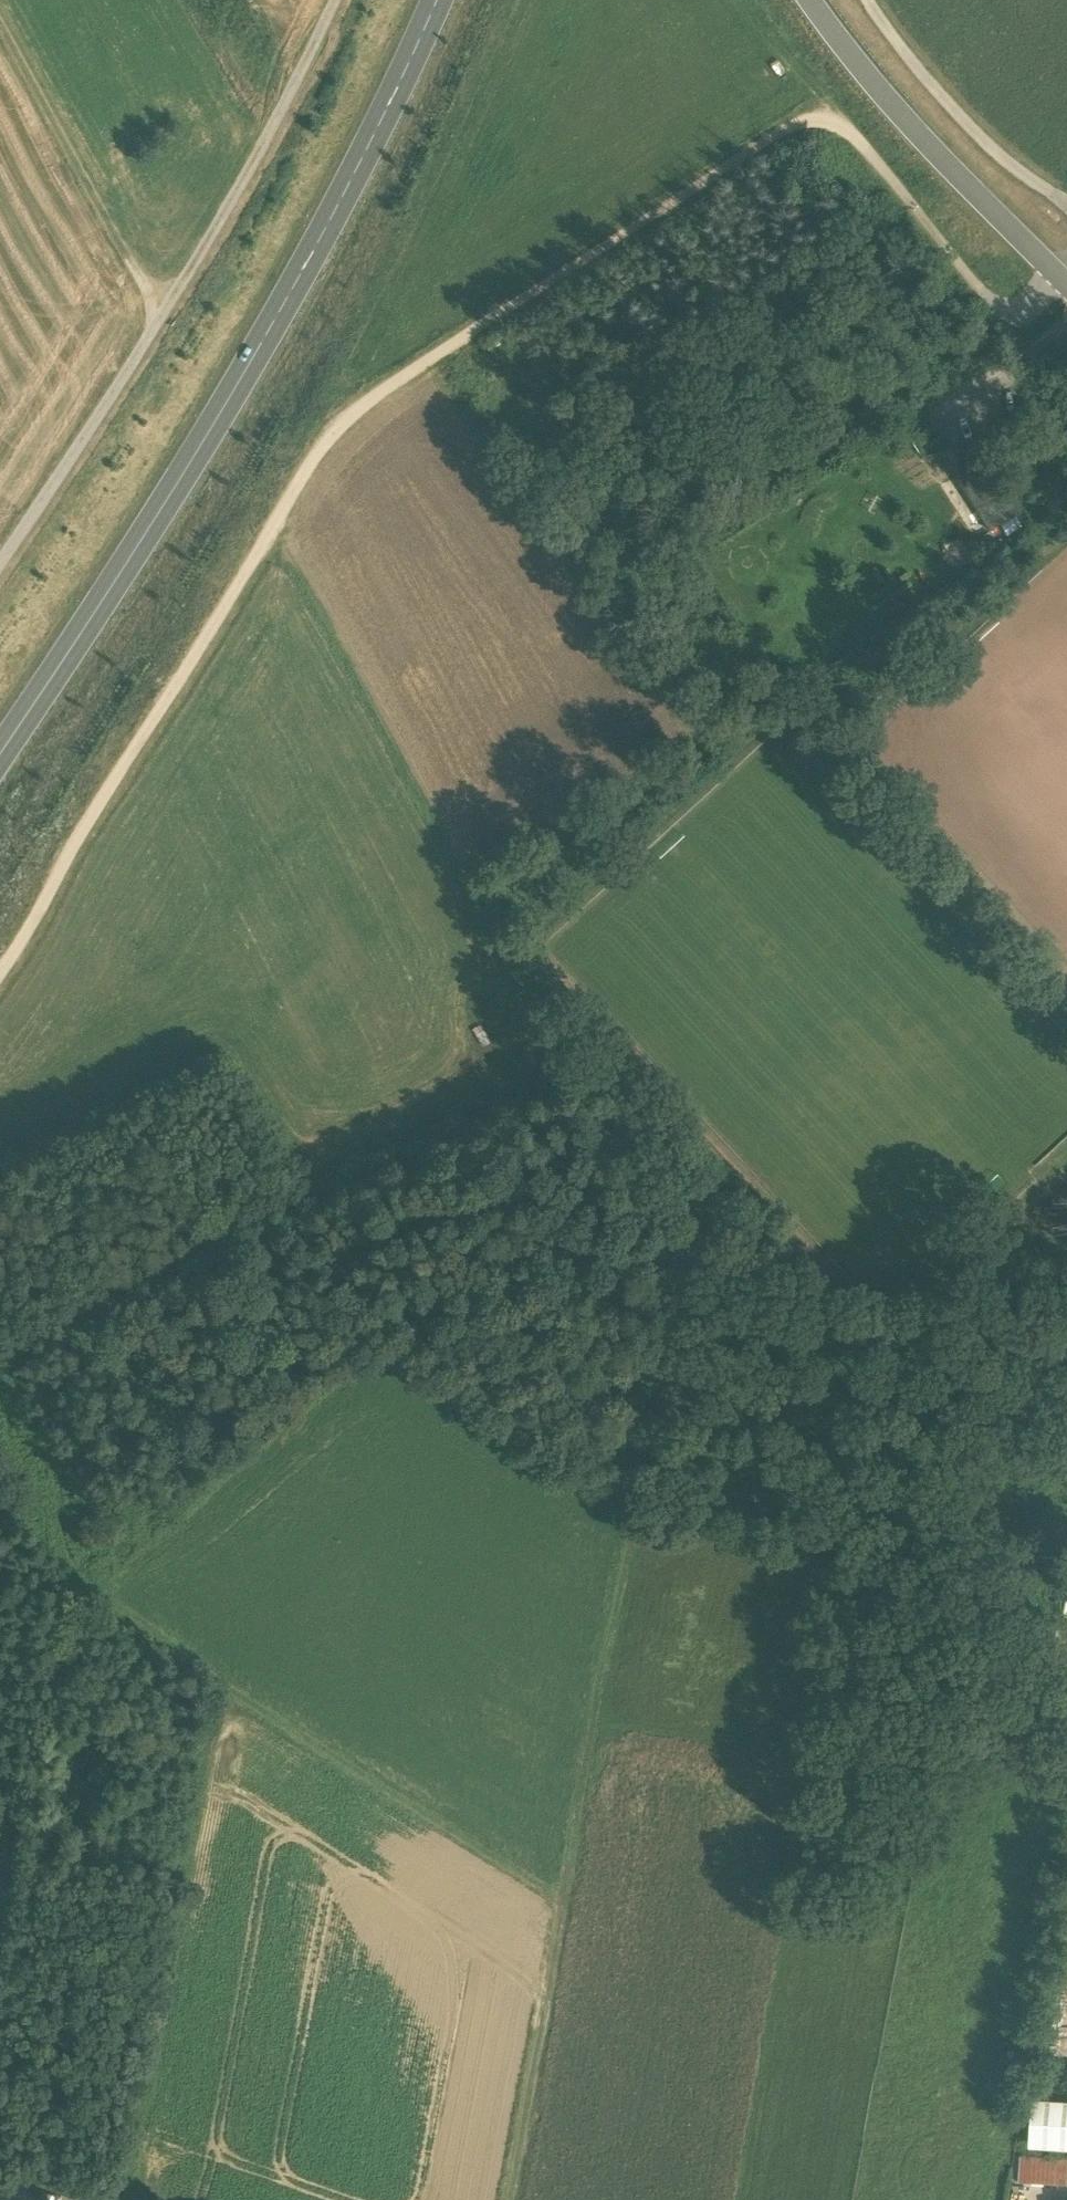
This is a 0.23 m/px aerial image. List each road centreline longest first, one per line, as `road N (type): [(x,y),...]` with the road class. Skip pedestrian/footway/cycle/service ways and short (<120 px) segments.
road 1 (track): [(0,974),(314,451),(349,412),(808,118),(840,126),(998,310),(1026,307),(1066,269)]
road 2 (primary): [(0,755),(259,345),(366,152),(436,0)]
road 3 (track): [(277,522),(676,1276)]
road 4 (track): [(580,1915),(114,1635),(0,1493)]
road 5 (track): [(641,1507),(527,2199)]
road 6 (track): [(0,1346),(571,1076)]
road 7 (residential): [(1066,286),(890,106),(808,0)]
road 8 (track): [(168,310),(332,0)]
road 9 (track): [(0,21),(124,255),(168,310)]
road 10 (track): [(0,565),(168,310)]
road 11 (track): [(1066,202),(1039,188),(947,104),(867,0)]

